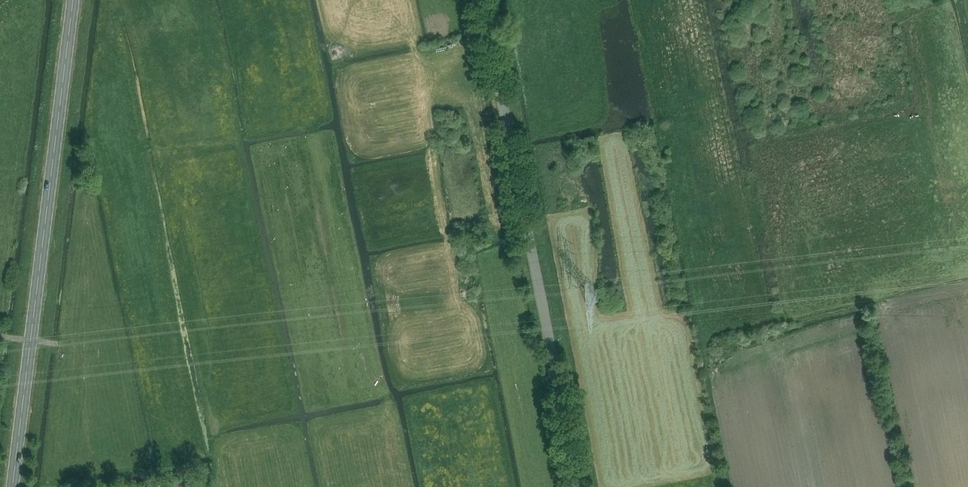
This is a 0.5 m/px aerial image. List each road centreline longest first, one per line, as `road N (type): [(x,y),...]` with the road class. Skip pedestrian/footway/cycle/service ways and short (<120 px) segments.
road 1 (unclassified): [(577,486),(482,0)]
road 2 (primary): [(10,486),(72,0)]

